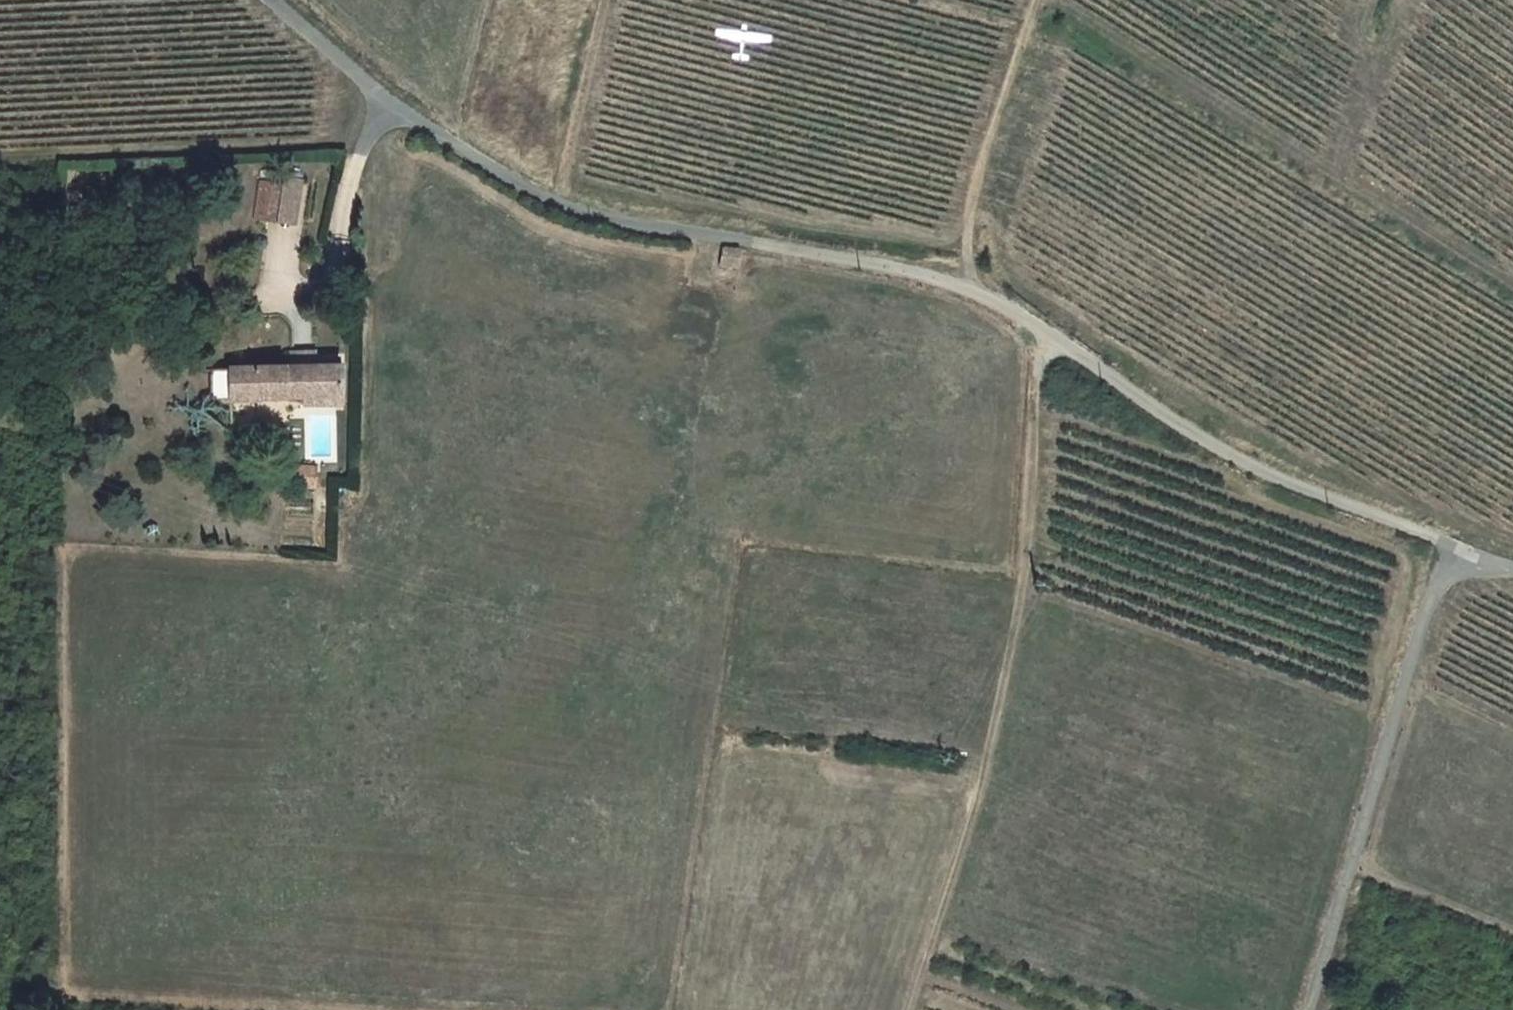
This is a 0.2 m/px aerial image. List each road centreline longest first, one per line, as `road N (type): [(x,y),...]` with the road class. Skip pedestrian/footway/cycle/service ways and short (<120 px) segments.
road 1 (unclassified): [(970,291),(916,272),(558,205),(384,101),(273,0)]
road 2 (unclassified): [(970,291),(1250,466),(1444,543),(1468,561)]
road 3 (unclassified): [(1468,561),(1438,582),(1308,1009)]

